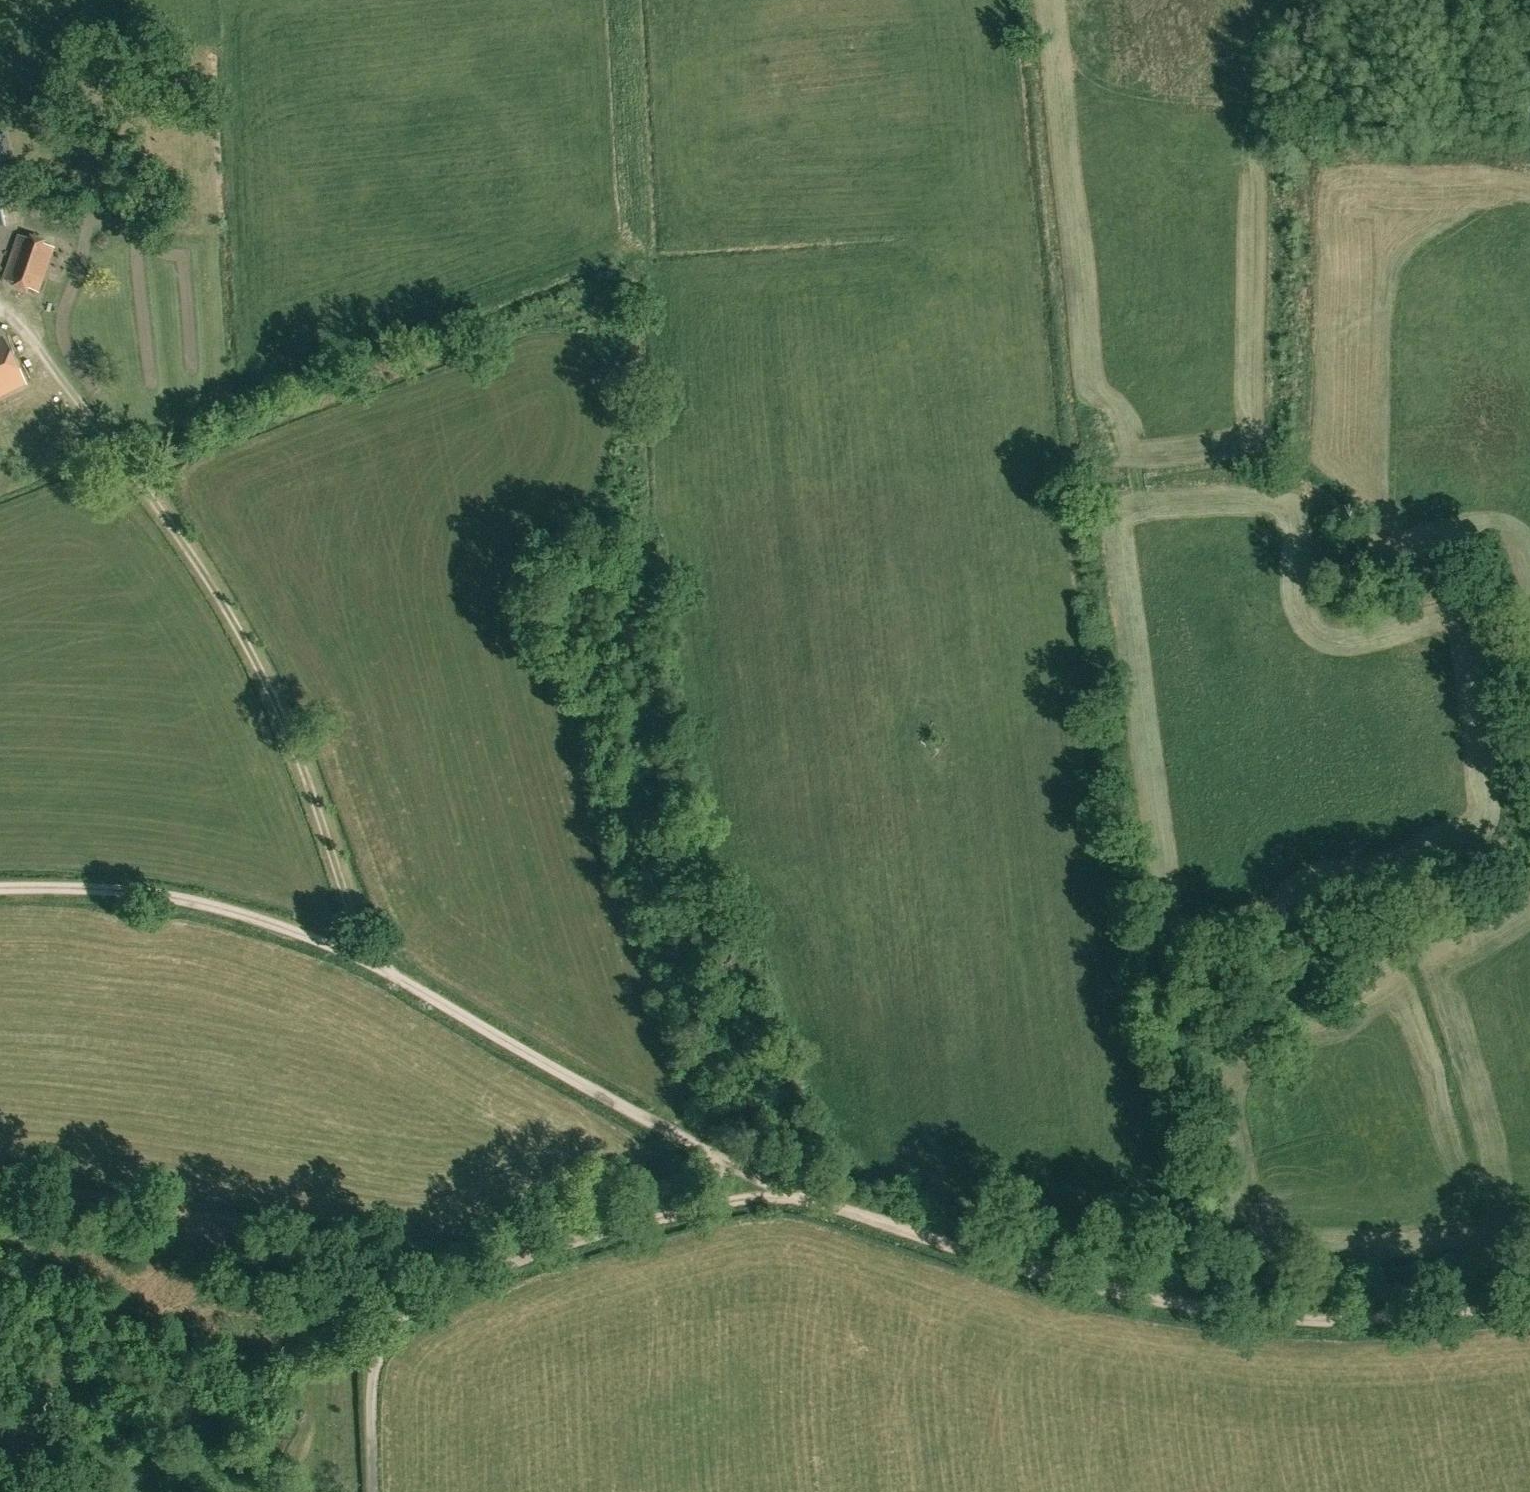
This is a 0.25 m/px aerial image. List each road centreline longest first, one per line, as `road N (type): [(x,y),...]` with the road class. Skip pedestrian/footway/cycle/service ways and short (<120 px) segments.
road 1 (track): [(376,1491),(380,1351),(398,1323),(474,1277),(713,1201),(797,1189),(1033,1270),(1224,1307),(1381,1318),(1529,1302)]
road 2 (track): [(797,1189),(601,1094),(385,967),(300,931),(177,895),(0,886)]
road 3 (track): [(385,967),(356,922),(293,740),(257,661),(119,449)]

